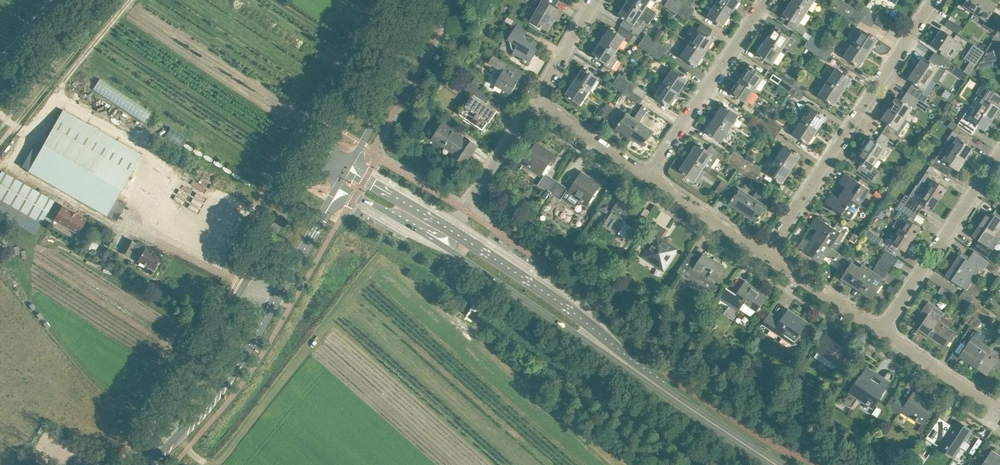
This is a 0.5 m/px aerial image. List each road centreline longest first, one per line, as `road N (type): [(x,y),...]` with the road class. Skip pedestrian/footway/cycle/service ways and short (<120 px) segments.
road 1 (residential): [(764,251),(932,0)]
road 2 (secondary): [(631,367),(612,336),(453,225)]
road 3 (secondary): [(439,244),(631,367)]
road 4 (residential): [(881,327),(999,146)]
road 5 (residential): [(648,174),(762,0)]
road 6 (secondary): [(156,451),(225,380),(275,298)]
road 7 (secondary): [(244,283),(156,451)]
road 8 (track): [(0,143),(119,0)]
road 9 (tertiary): [(353,165),(433,0)]
road 10 (secondary): [(776,464),(631,367)]
road 11 (tertiary): [(409,0),(324,148)]
road 12 (residential): [(881,327),(764,251)]
road 13 (residential): [(764,251),(648,174)]
road 14 (residential): [(995,404),(881,327)]
road 15 (secondary): [(313,167),(244,283)]
road 16 (residential): [(648,174),(536,101)]
road 17 (secondary): [(275,298),(344,186)]
road 18 (residential): [(536,101),(465,209)]

